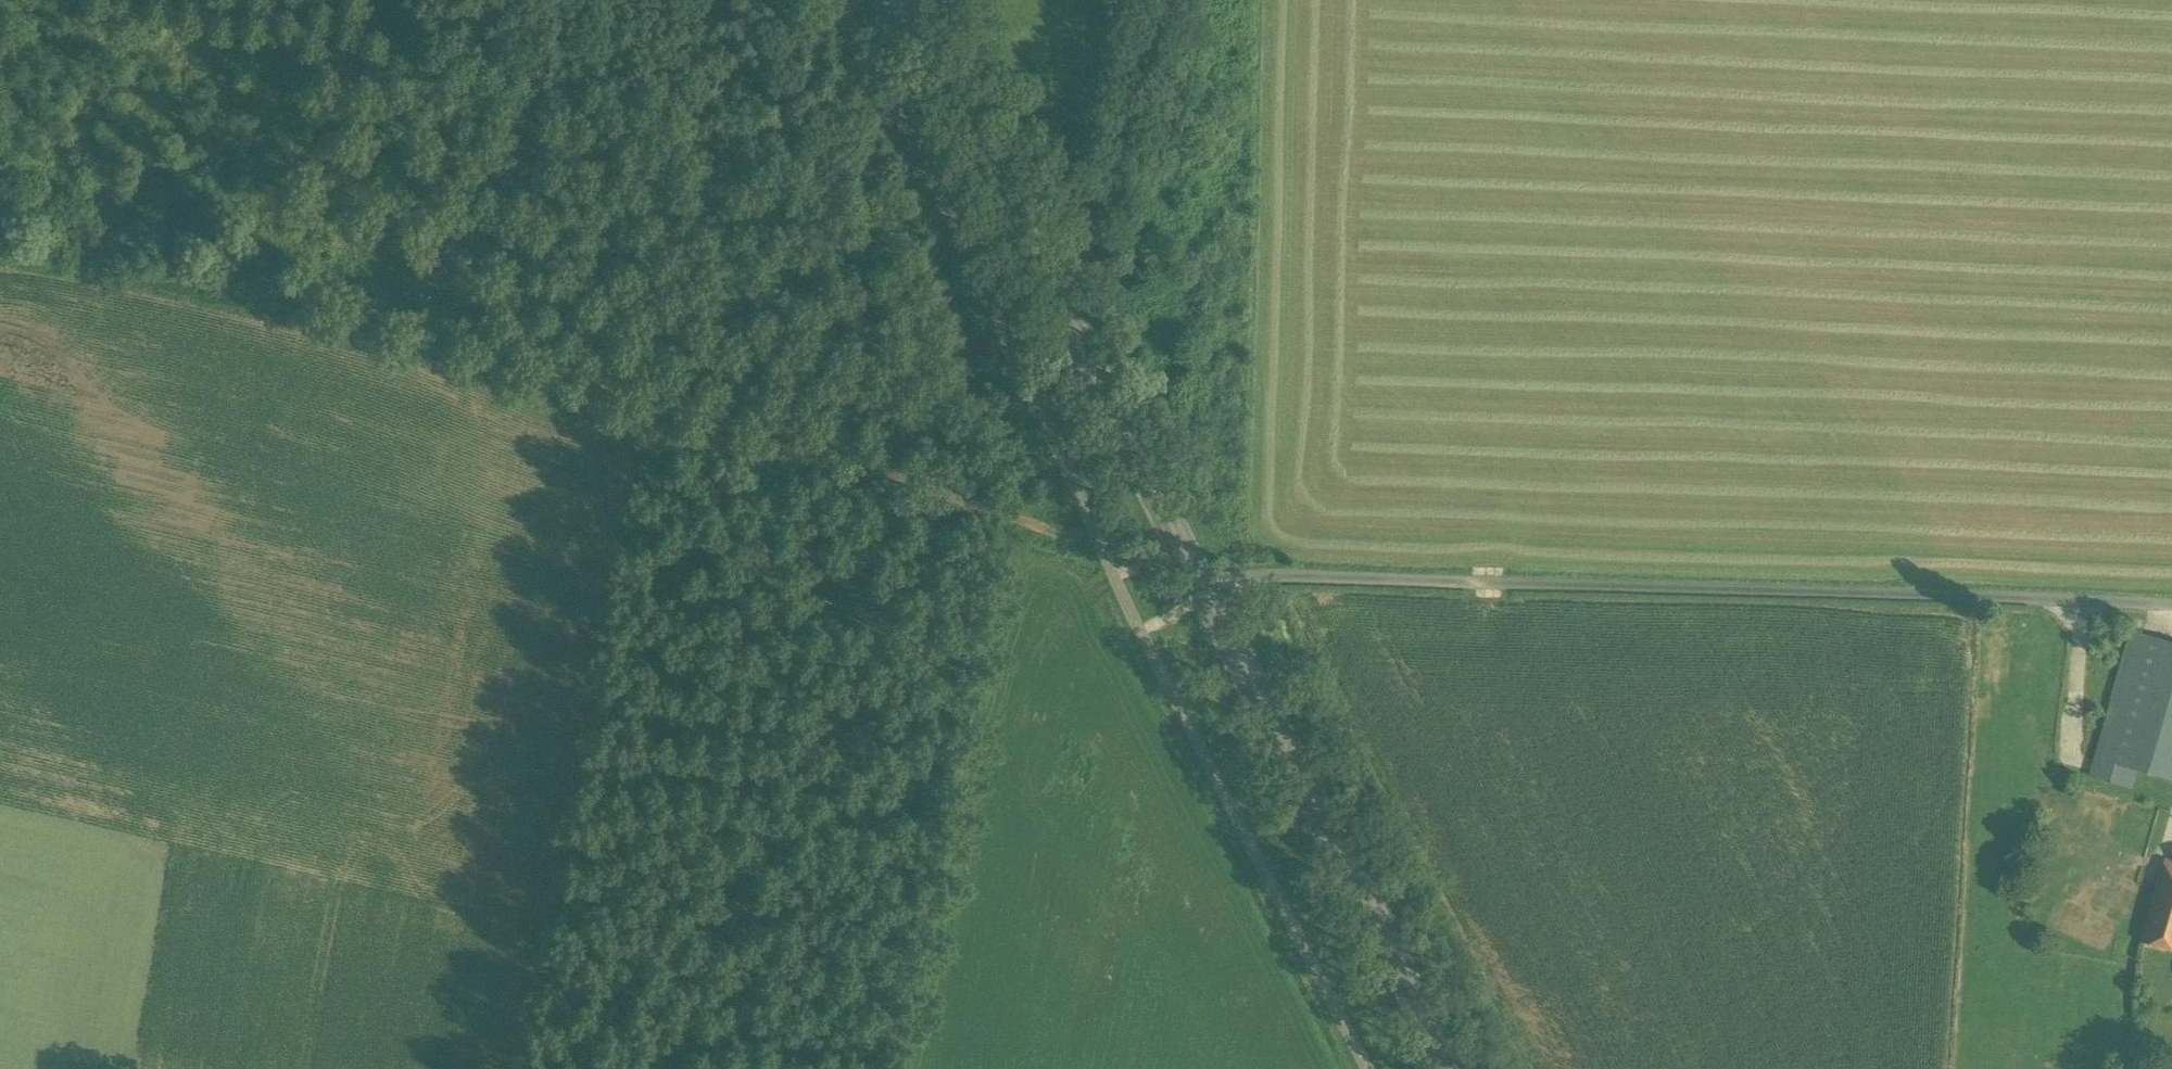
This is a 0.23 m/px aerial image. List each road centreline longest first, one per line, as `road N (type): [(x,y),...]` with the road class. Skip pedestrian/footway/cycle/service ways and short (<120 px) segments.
road 1 (primary): [(1449,1068),(899,0)]
road 2 (track): [(1075,344),(1182,0)]

